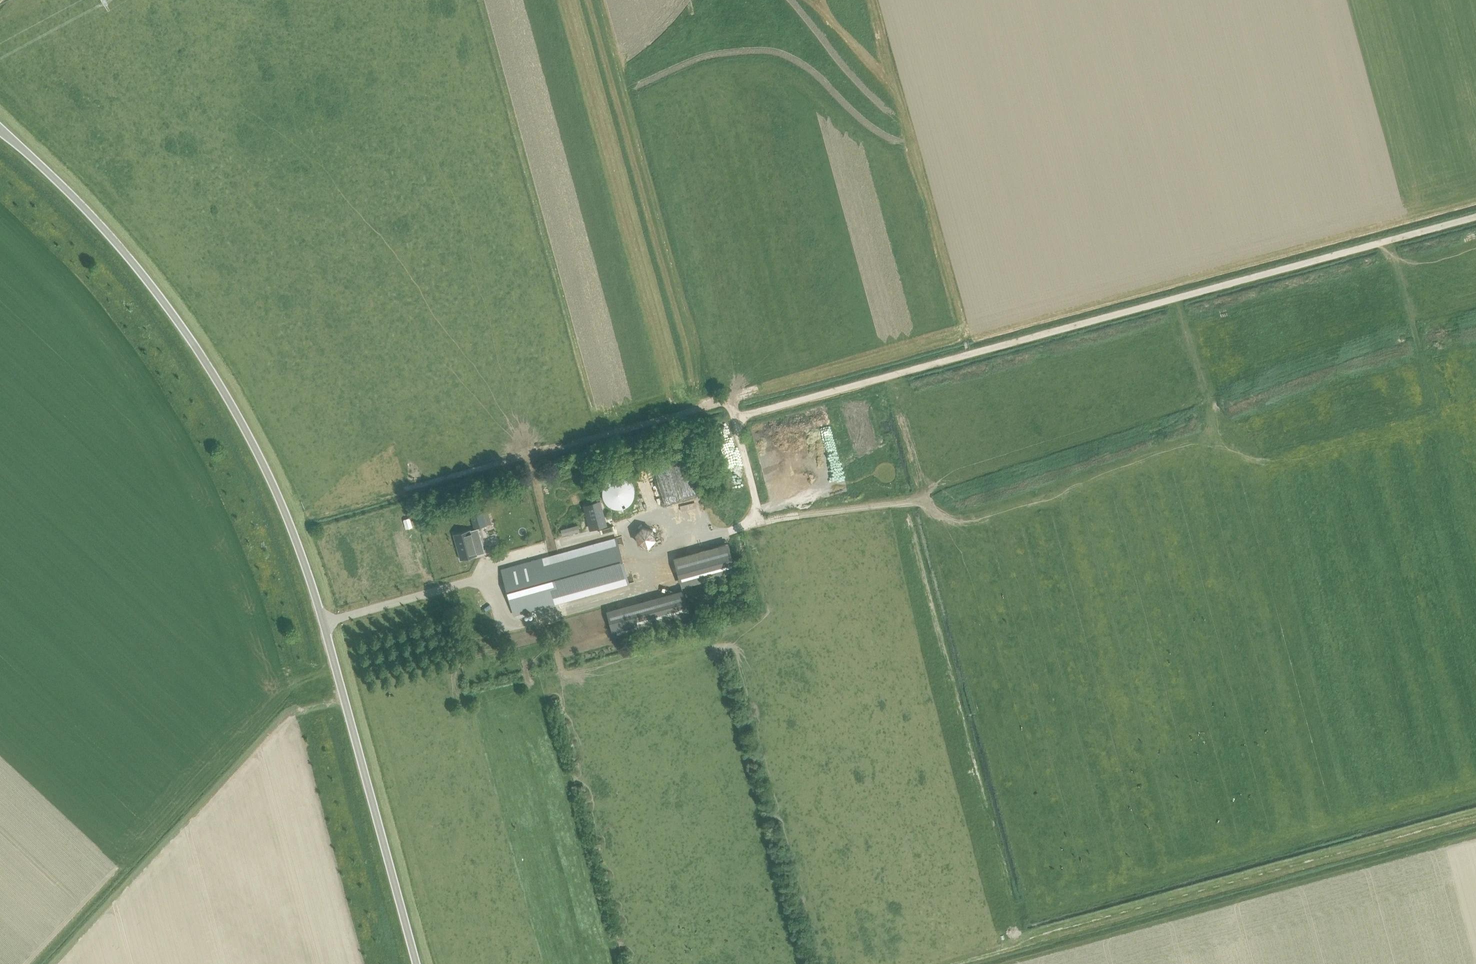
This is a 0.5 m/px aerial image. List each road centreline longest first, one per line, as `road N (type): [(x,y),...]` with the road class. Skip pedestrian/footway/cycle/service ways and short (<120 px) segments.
road 1 (tertiary): [(414,963),(304,564),(267,473),(152,288),(86,209),(0,130)]

